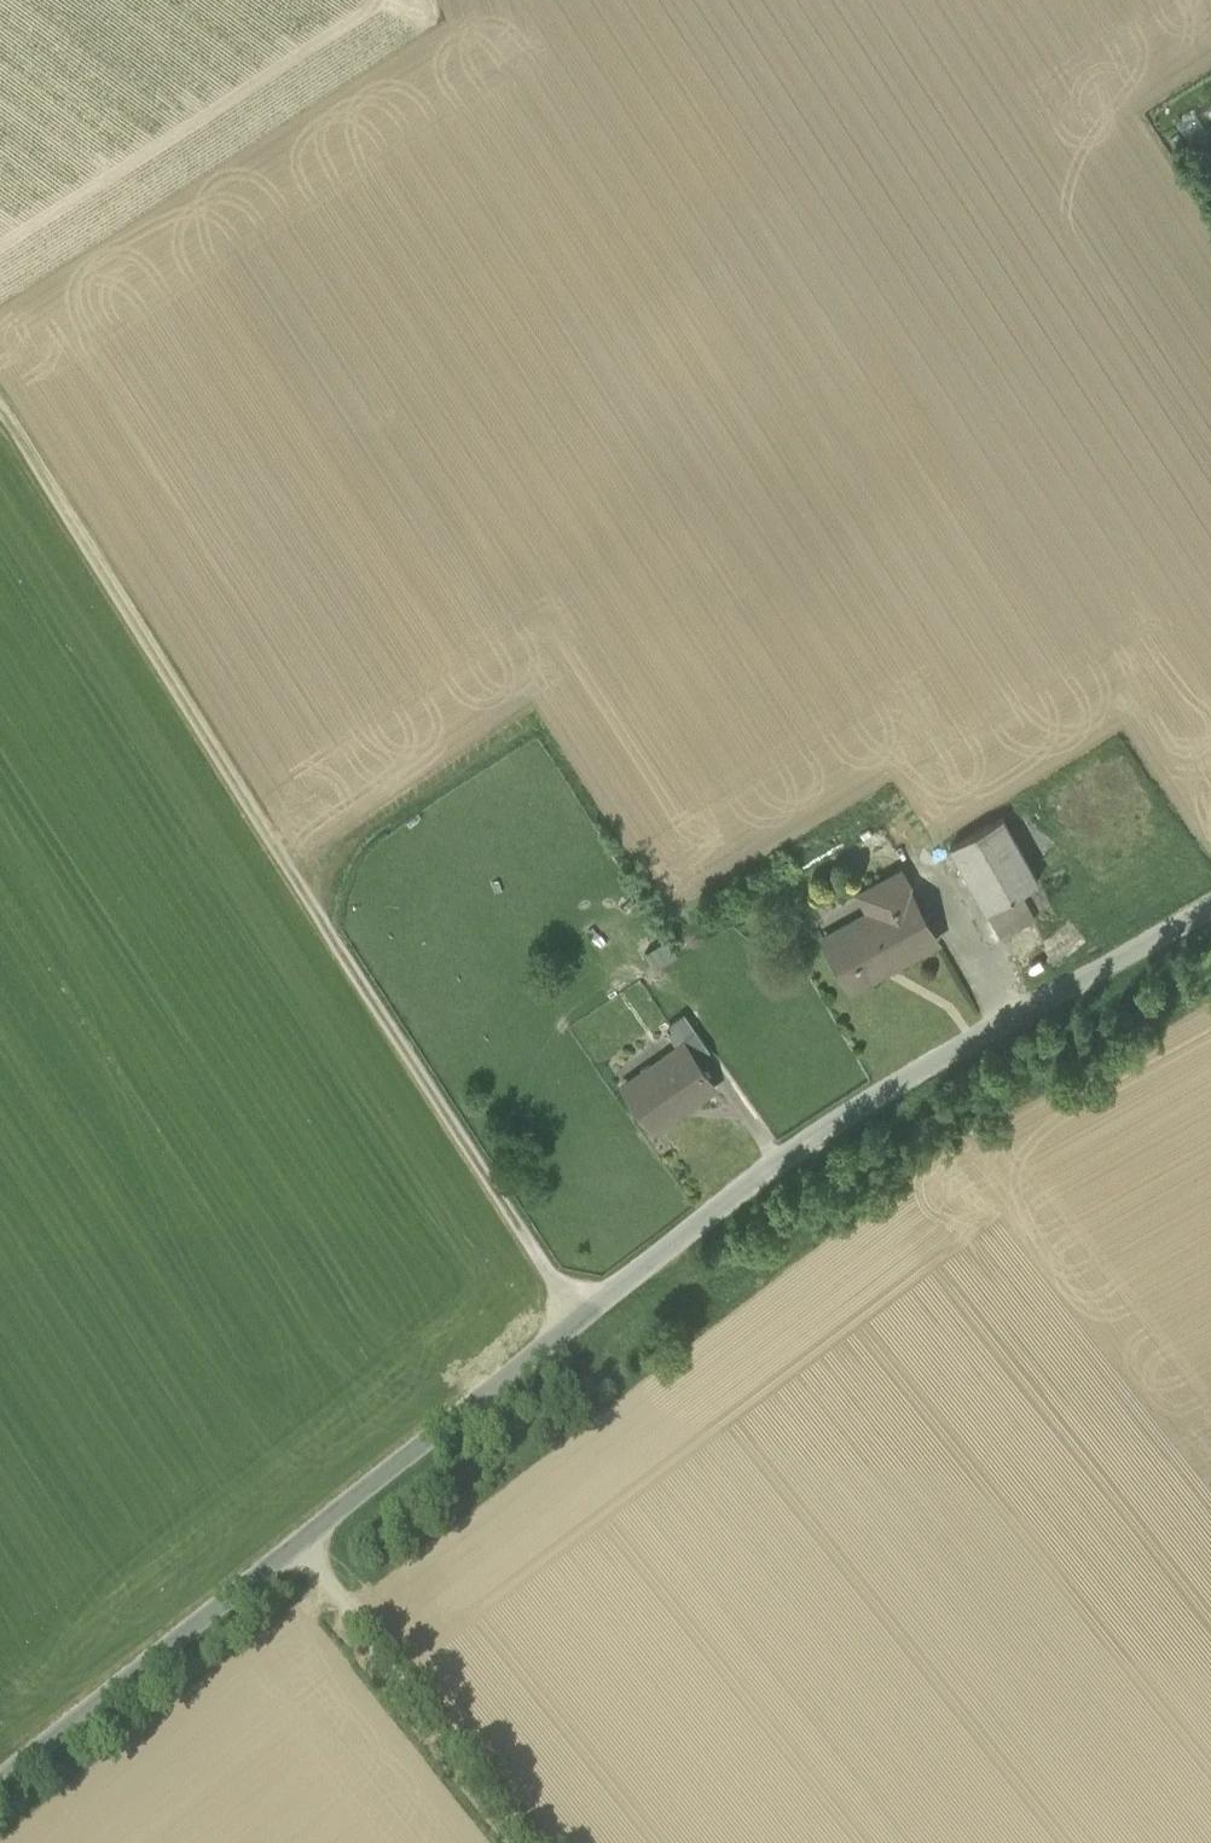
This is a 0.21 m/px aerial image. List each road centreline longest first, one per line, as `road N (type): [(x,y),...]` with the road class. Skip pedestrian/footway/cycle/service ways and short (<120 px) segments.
road 1 (unclassified): [(1210,913),(840,1117),(0,1779)]
road 2 (track): [(0,417),(580,1316)]
road 3 (track): [(298,1543),(534,1842)]

